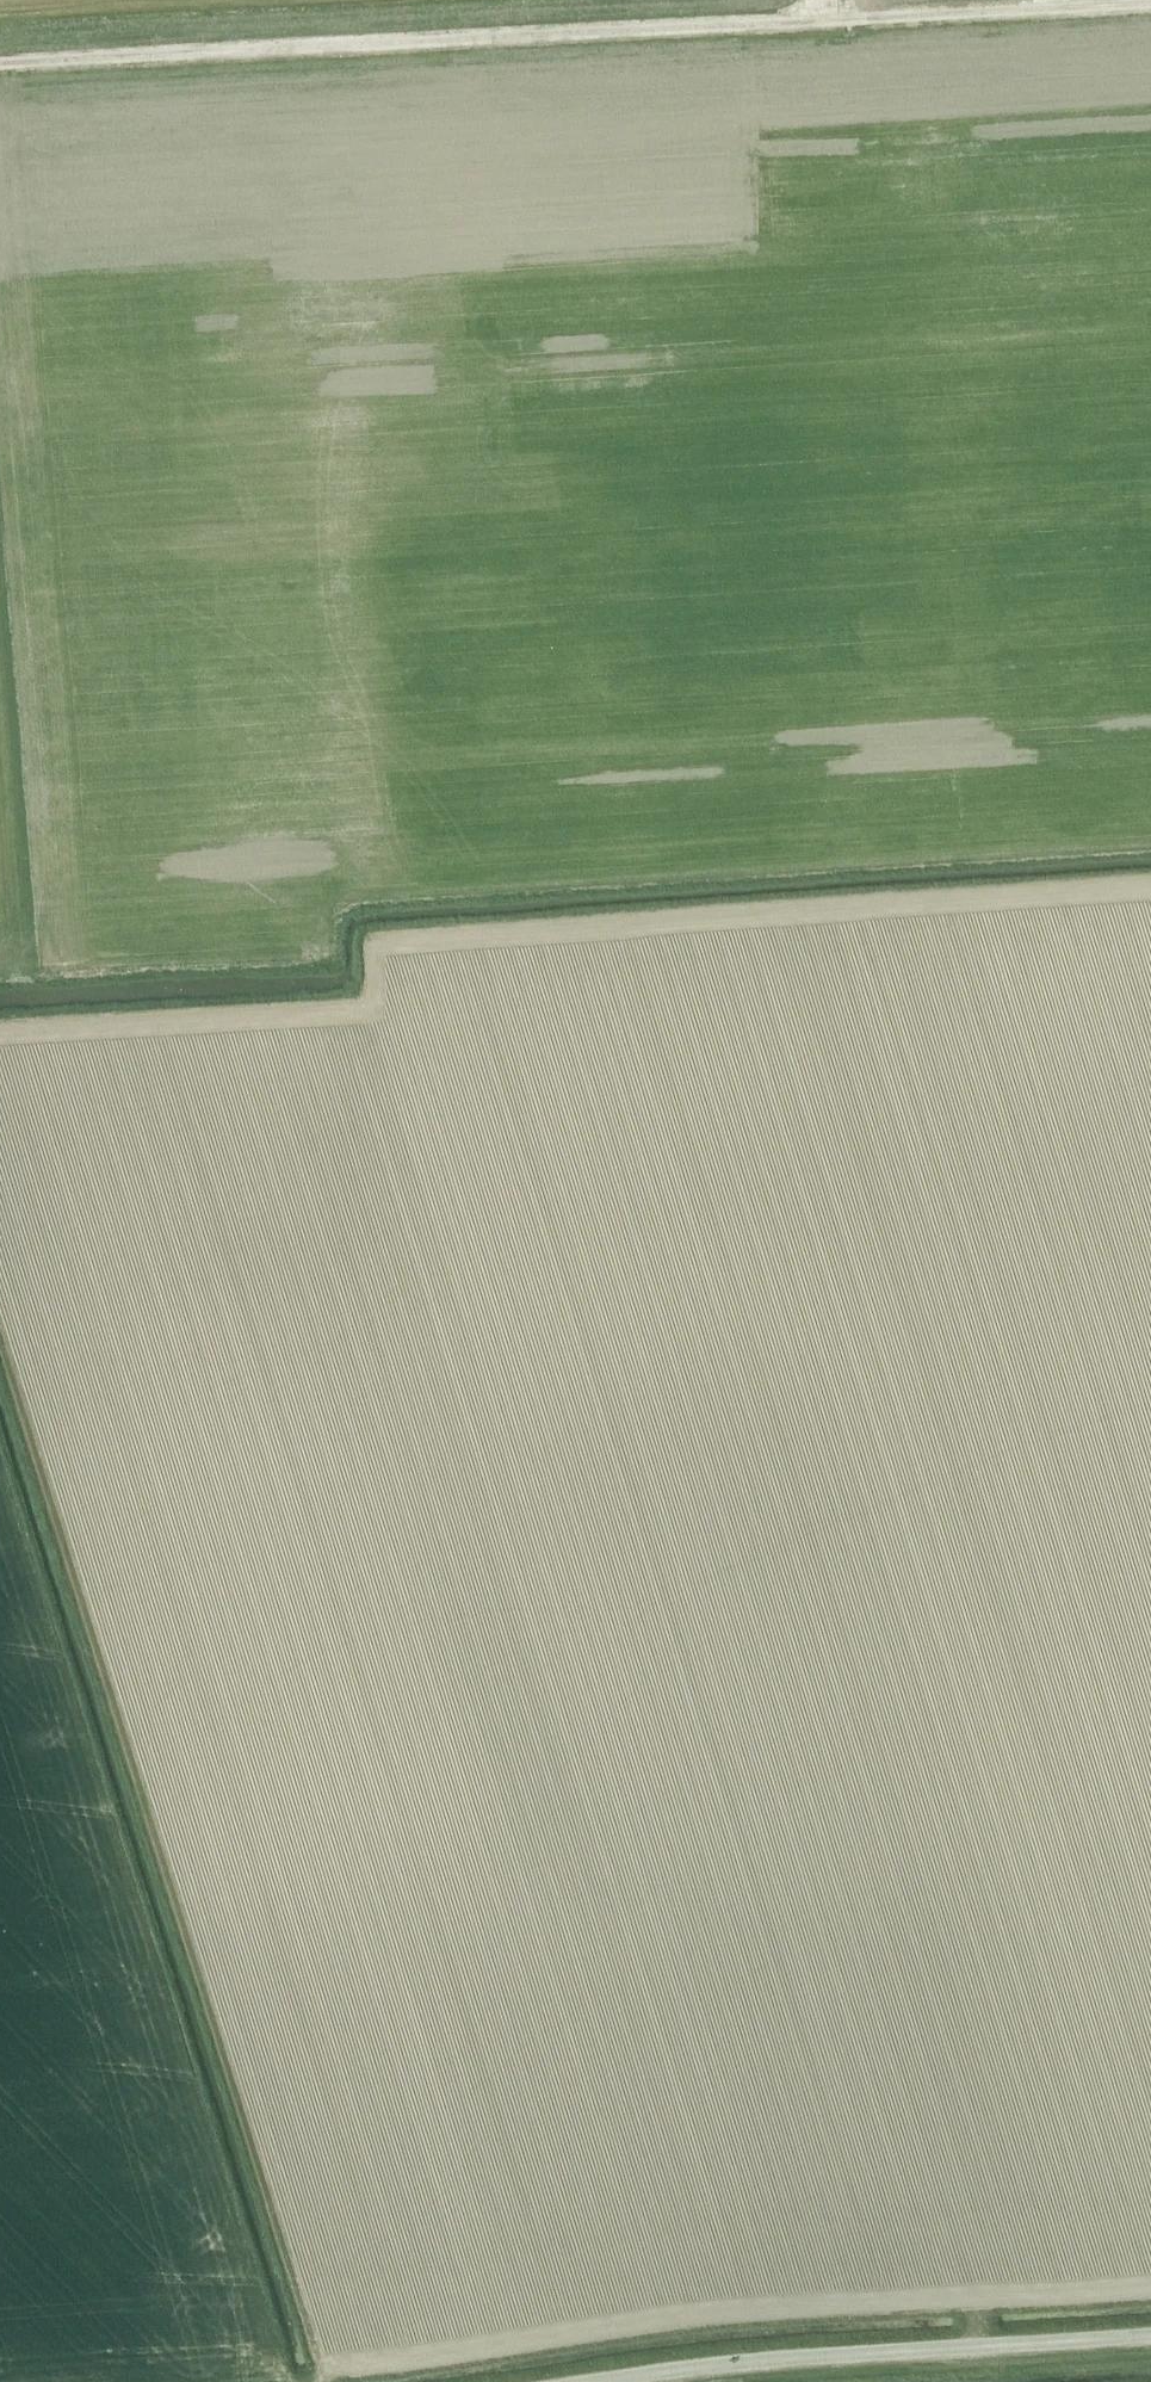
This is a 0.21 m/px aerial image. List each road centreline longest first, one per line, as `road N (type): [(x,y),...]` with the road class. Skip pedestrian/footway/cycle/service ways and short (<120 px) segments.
road 1 (track): [(1150,1),(0,61)]
road 2 (unclassified): [(599,2381),(749,2361),(1150,2334)]

